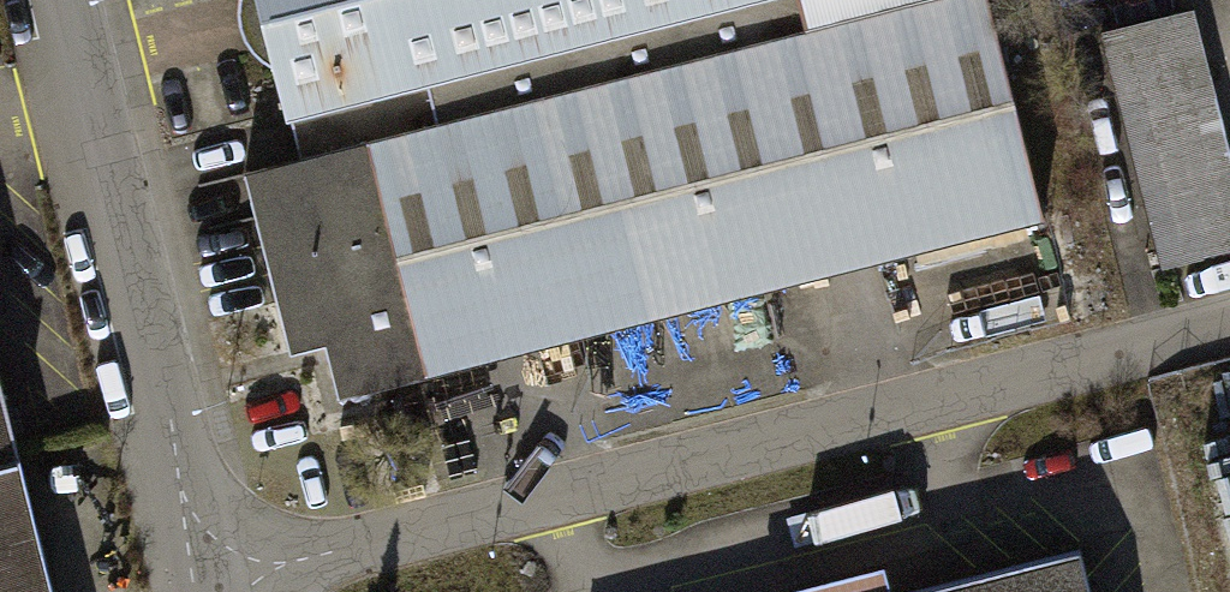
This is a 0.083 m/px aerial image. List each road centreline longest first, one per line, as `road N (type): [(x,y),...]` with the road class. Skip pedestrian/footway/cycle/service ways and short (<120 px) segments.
road 1 (residential): [(1229,327),(207,590)]
road 2 (residential): [(60,0),(207,590)]

